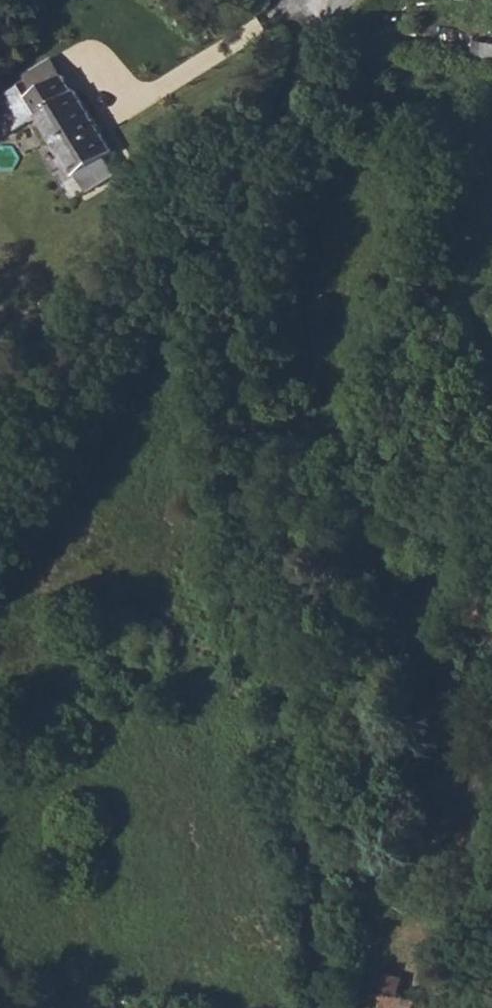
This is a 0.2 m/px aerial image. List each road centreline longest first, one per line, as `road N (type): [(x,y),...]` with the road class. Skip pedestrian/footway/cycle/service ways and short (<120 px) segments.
road 1 (unclassified): [(347,1007),(333,802),(298,604),(253,475),(252,367),(267,216),(299,139),(335,0)]

